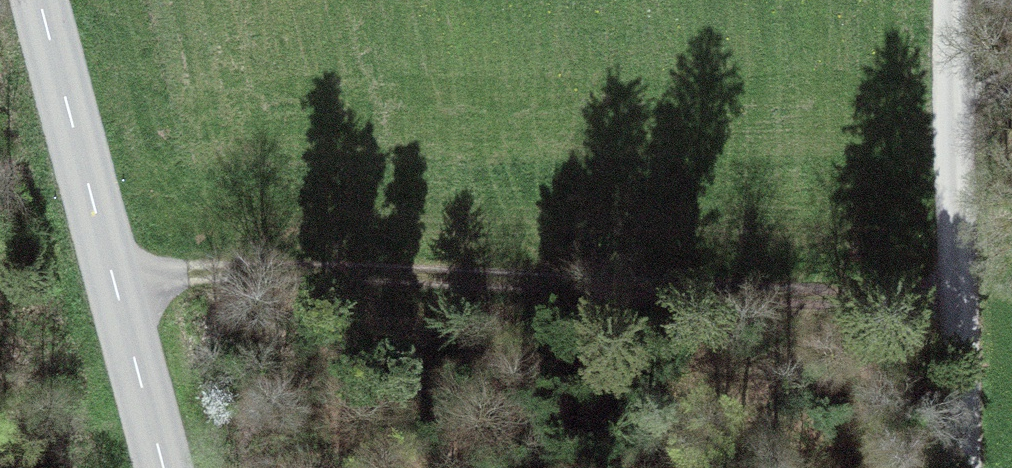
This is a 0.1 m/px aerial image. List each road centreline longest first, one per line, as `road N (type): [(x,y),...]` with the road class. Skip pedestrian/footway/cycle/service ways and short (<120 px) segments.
road 1 (track): [(959,250),(114,279)]
road 2 (tertiary): [(41,0),(164,467)]
road 3 (unclassified): [(956,0),(963,467)]

